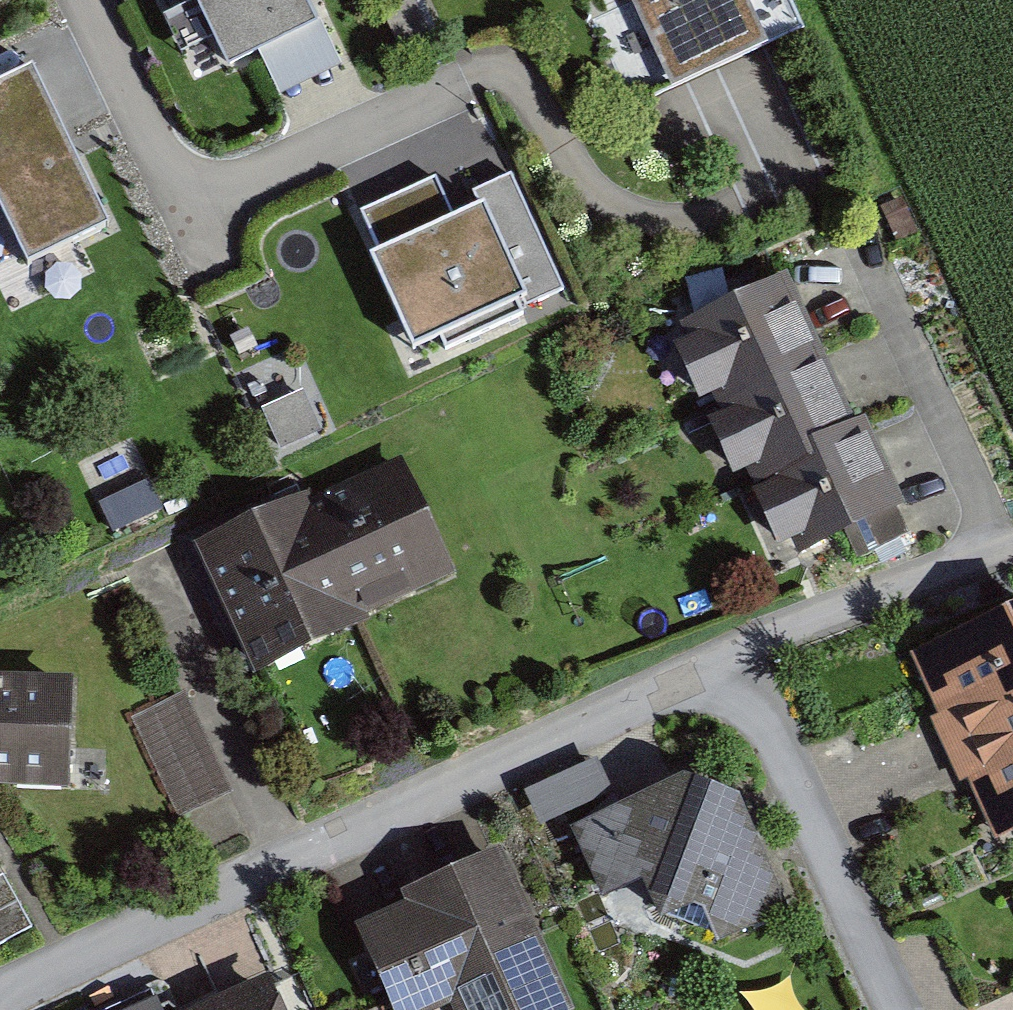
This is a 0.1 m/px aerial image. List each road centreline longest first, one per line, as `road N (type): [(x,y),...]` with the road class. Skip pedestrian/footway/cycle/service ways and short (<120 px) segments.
road 1 (residential): [(735,656),(0,996)]
road 2 (residential): [(869,263),(1000,543),(735,656)]
road 3 (residential): [(899,1009),(735,656)]

